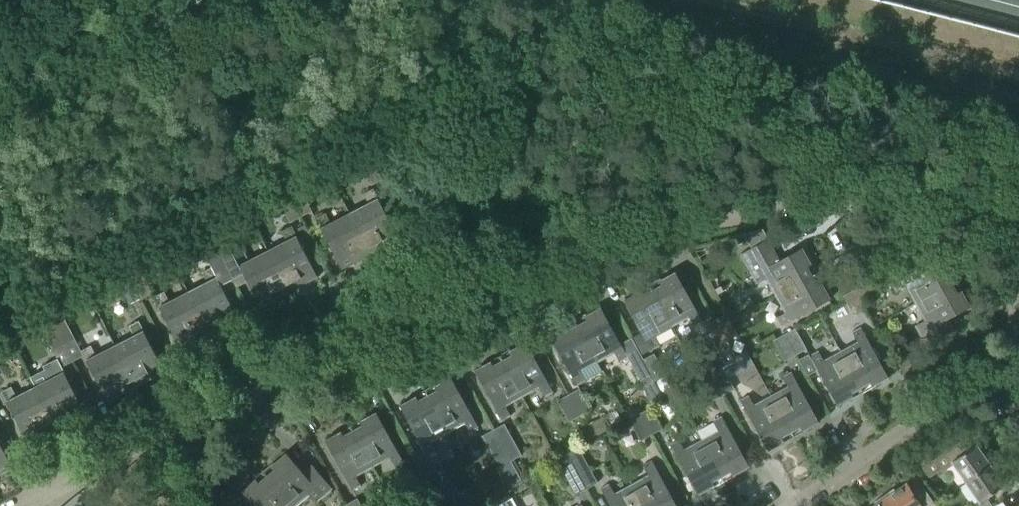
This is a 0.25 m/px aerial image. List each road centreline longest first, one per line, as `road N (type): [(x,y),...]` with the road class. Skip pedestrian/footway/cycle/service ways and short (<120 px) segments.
road 1 (residential): [(1018,204),(806,203),(523,259),(61,482)]
road 2 (residential): [(794,505),(1004,366)]

